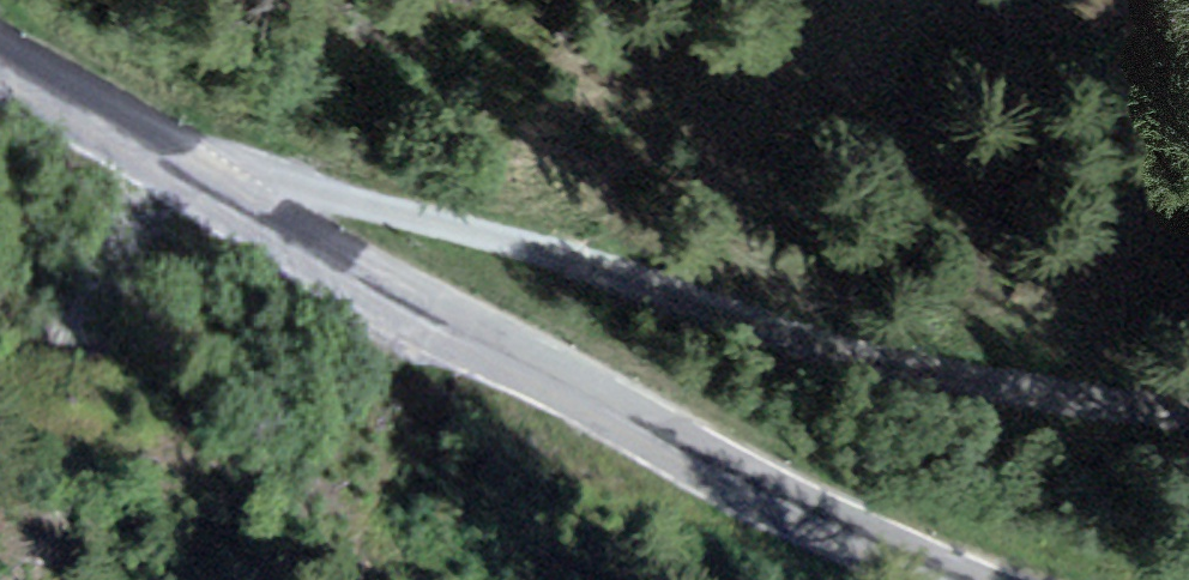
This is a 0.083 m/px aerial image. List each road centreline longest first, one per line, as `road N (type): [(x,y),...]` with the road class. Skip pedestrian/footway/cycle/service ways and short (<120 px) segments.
road 1 (unclassified): [(0,70),(344,273),(932,579)]
road 2 (track): [(229,208),(277,190),(427,217),(613,263),(808,341),(927,368),(1188,407)]

